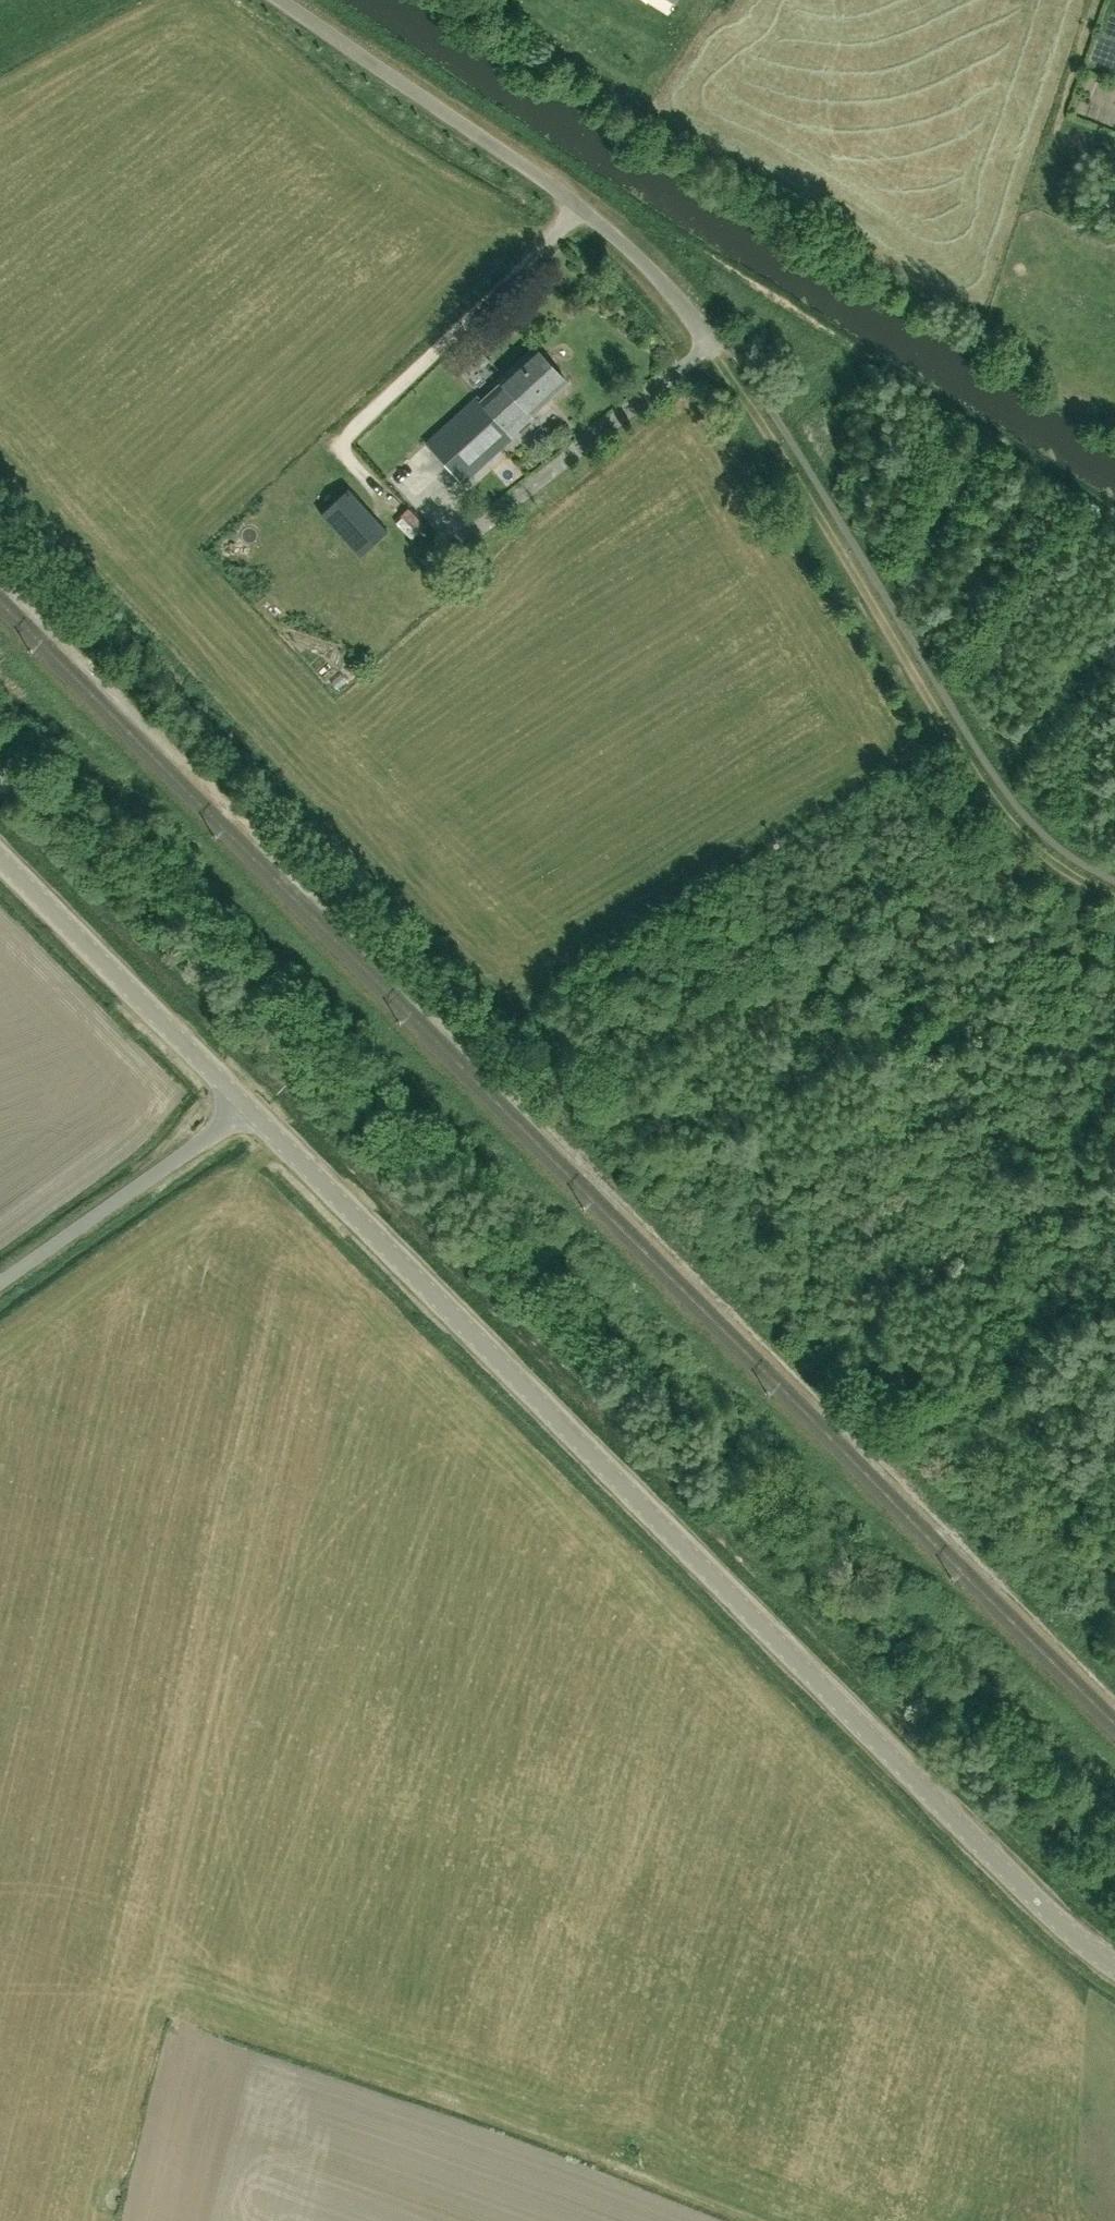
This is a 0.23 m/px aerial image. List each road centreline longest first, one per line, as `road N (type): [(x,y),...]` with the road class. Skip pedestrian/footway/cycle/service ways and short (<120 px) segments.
road 1 (tertiary): [(1114,1967),(1011,1876),(0,857)]
road 2 (unclassified): [(714,341),(662,281),(581,209),(282,0)]

